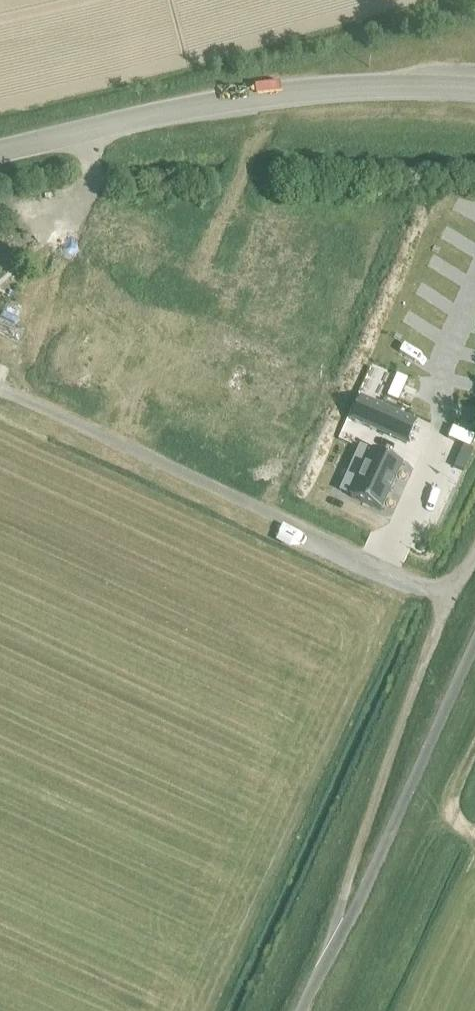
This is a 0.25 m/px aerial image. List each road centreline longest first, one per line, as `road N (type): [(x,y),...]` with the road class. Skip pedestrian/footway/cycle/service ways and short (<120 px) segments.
road 1 (secondary): [(474,89),(271,94),(0,153)]
road 2 (track): [(302,1010),(474,648)]
road 3 (track): [(451,598),(371,807),(332,947)]

